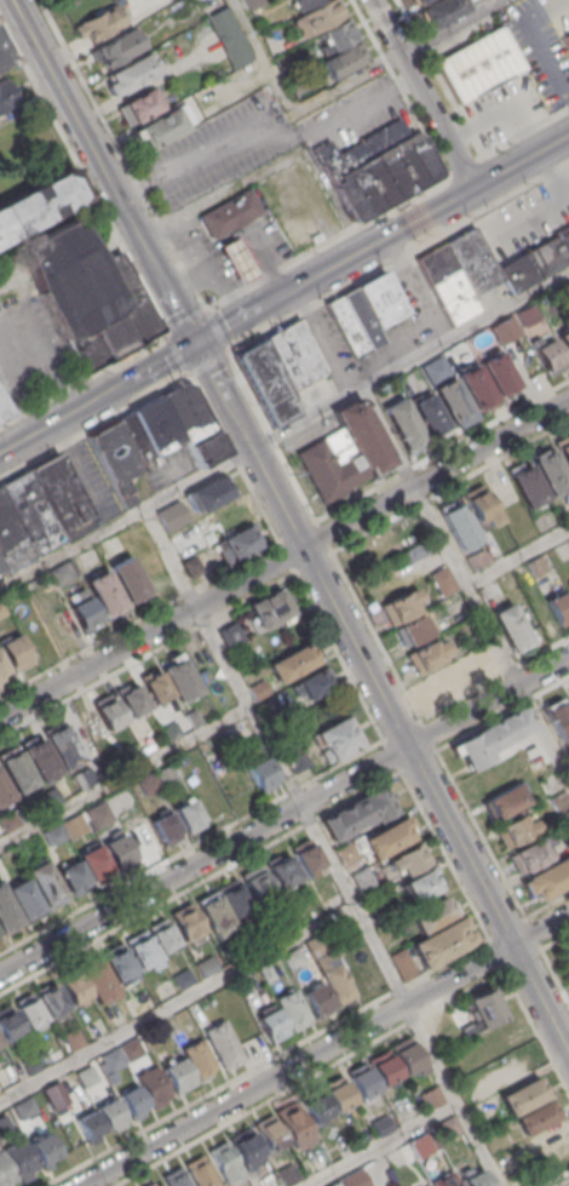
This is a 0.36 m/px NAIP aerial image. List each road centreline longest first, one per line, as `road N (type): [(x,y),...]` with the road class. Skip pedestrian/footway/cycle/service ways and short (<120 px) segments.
road 1 (tertiary): [(568,1053),(249,449)]
road 2 (residential): [(0,975),(568,656)]
road 3 (residential): [(568,399),(0,717)]
road 4 (tertiary): [(568,134),(0,452)]
road 5 (residential): [(568,913),(79,1185)]
road 6 (tertiary): [(194,343),(11,0)]
road 7 (residential): [(472,188),(372,0)]
road 8 (tertiary): [(249,449),(194,343)]

